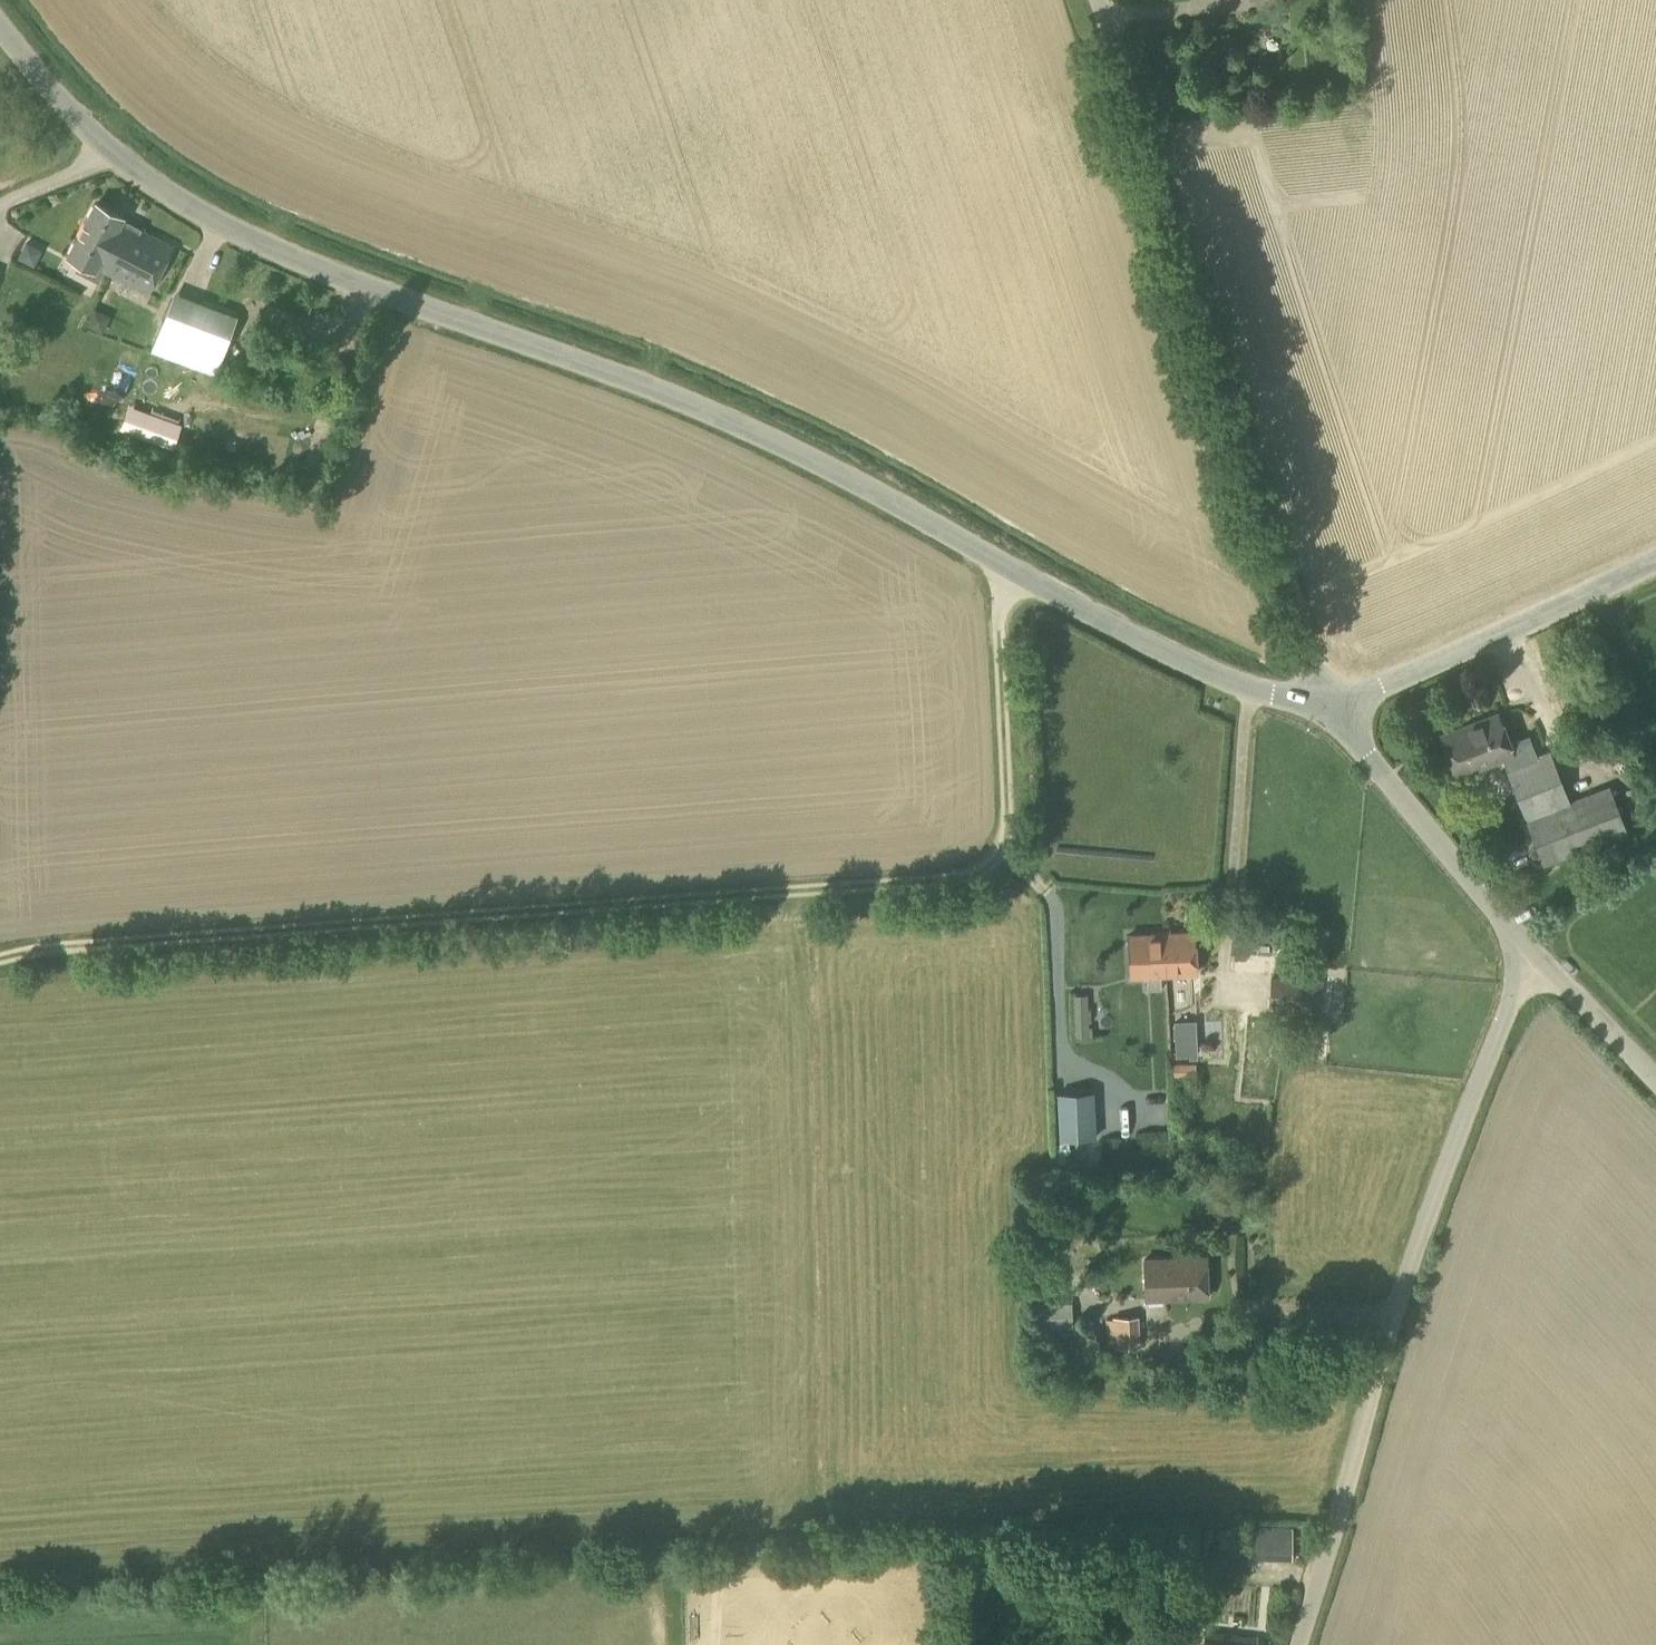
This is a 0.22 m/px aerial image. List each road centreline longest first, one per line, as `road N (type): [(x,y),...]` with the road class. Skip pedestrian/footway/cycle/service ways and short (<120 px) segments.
road 1 (tertiary): [(1329,699),(1256,692),(1173,659),(740,428),(267,247),(202,215),(152,181),(50,88),(0,23)]
road 2 (unclassified): [(1329,699),(1097,0)]
road 3 (unclassified): [(1295,1644),(1421,1240),(1531,949)]
road 4 (tertiary): [(1329,699),(1422,672),(1655,562)]
road 5 (tertiary): [(1531,949),(1329,699)]
road 6 (tertiary): [(1655,1081),(1531,949)]

